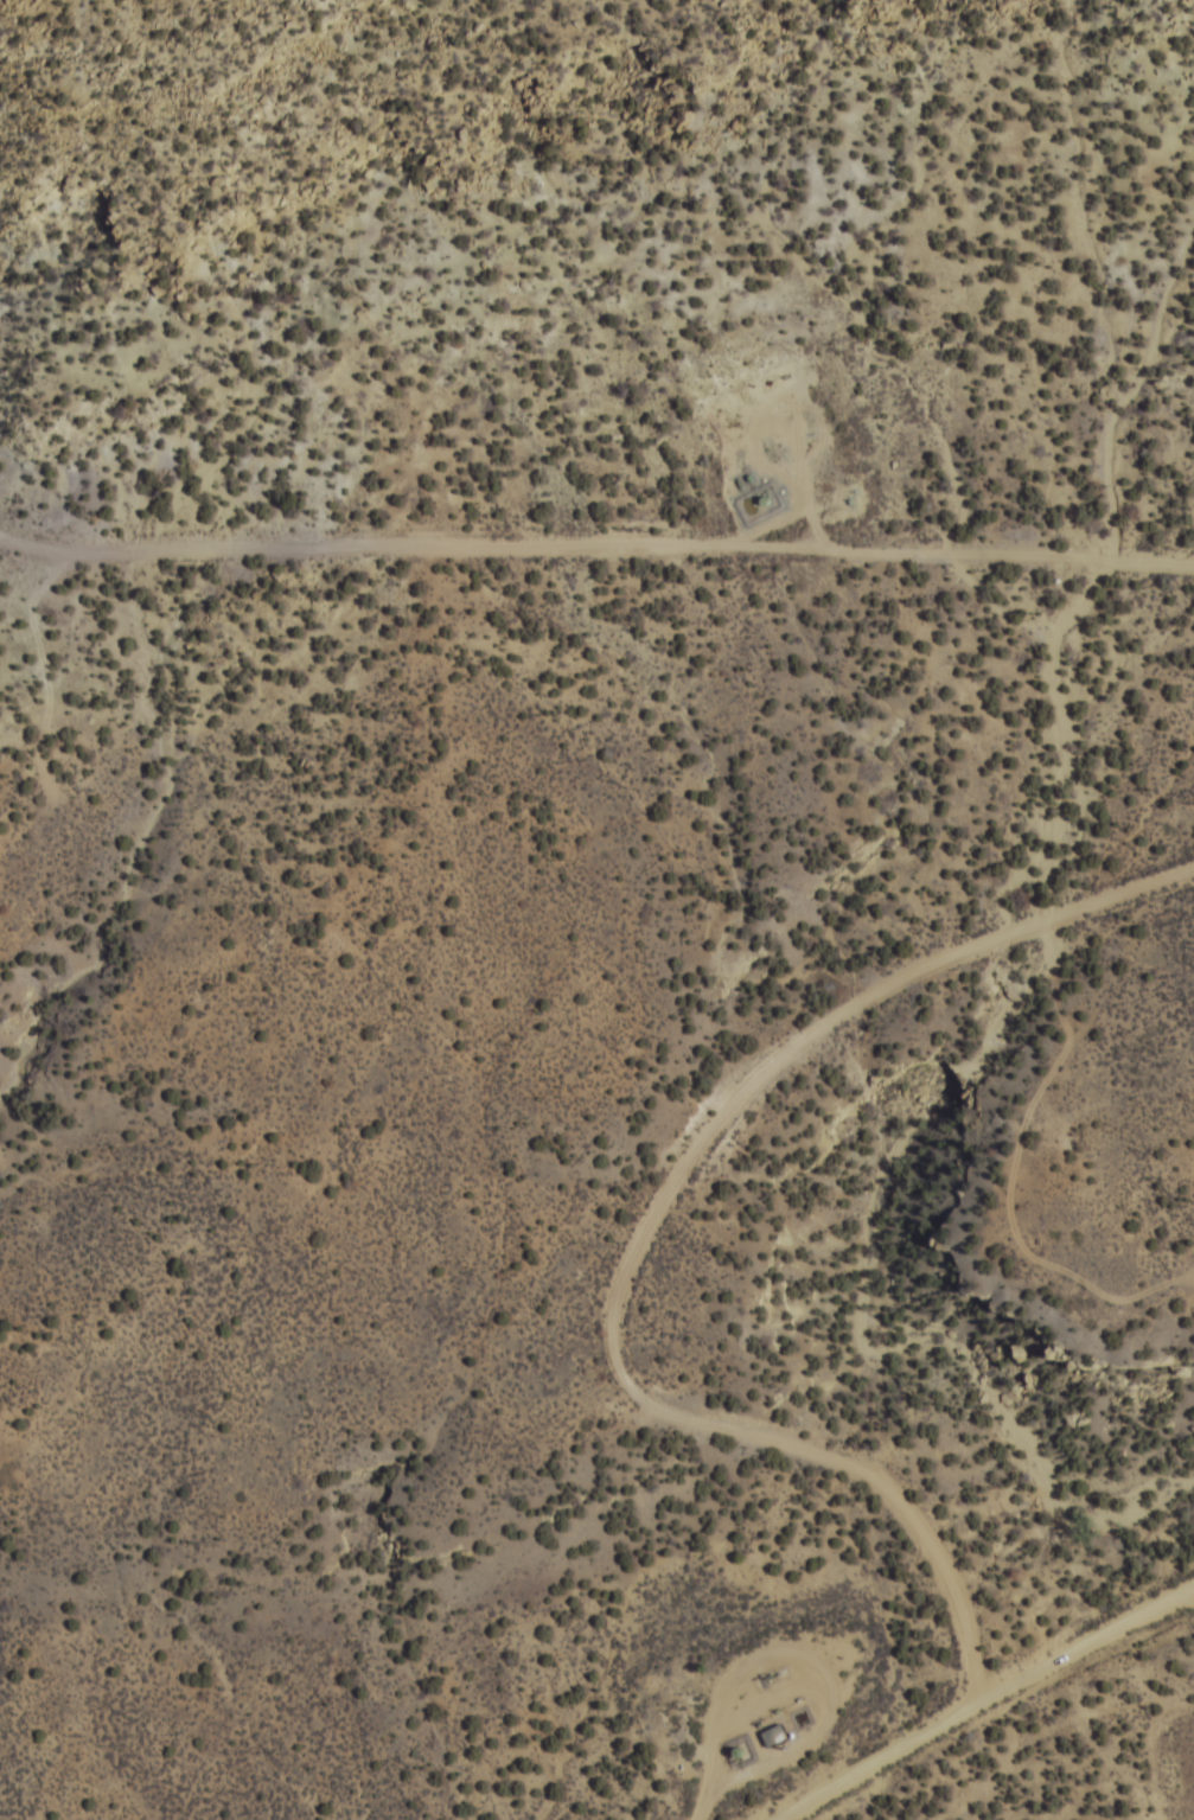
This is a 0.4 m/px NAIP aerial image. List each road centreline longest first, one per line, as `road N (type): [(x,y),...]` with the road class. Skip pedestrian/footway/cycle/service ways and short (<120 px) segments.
road 1 (residential): [(781,1819),(1193,1586)]

